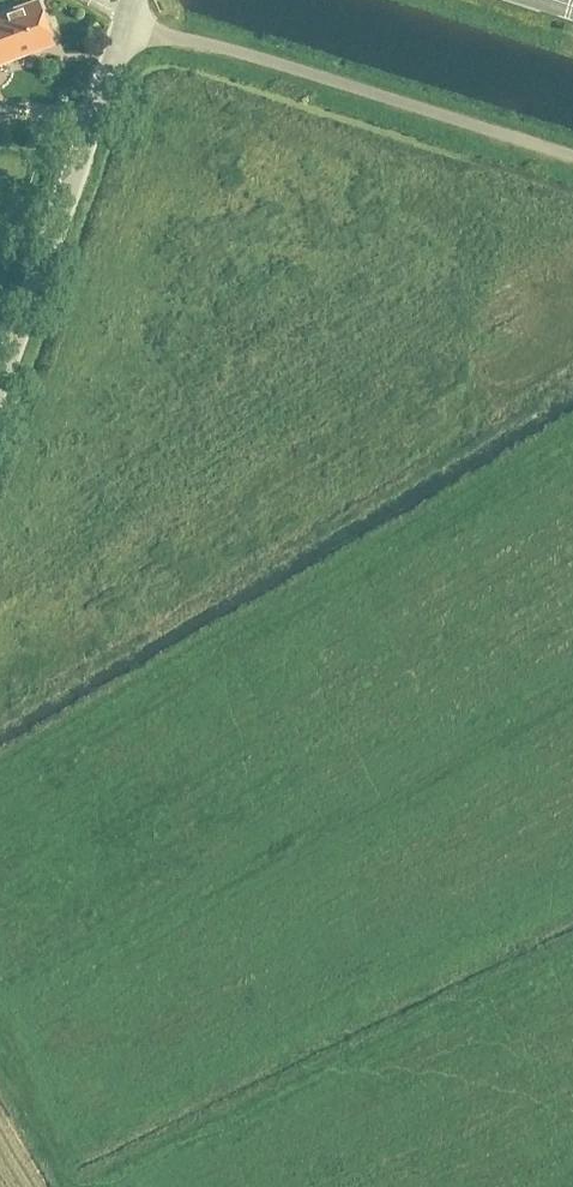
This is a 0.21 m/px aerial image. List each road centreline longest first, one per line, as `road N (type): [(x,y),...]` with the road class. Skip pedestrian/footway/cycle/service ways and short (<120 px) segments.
road 1 (unclassified): [(572,158),(124,24)]
road 2 (tertiary): [(0,379),(124,24)]

